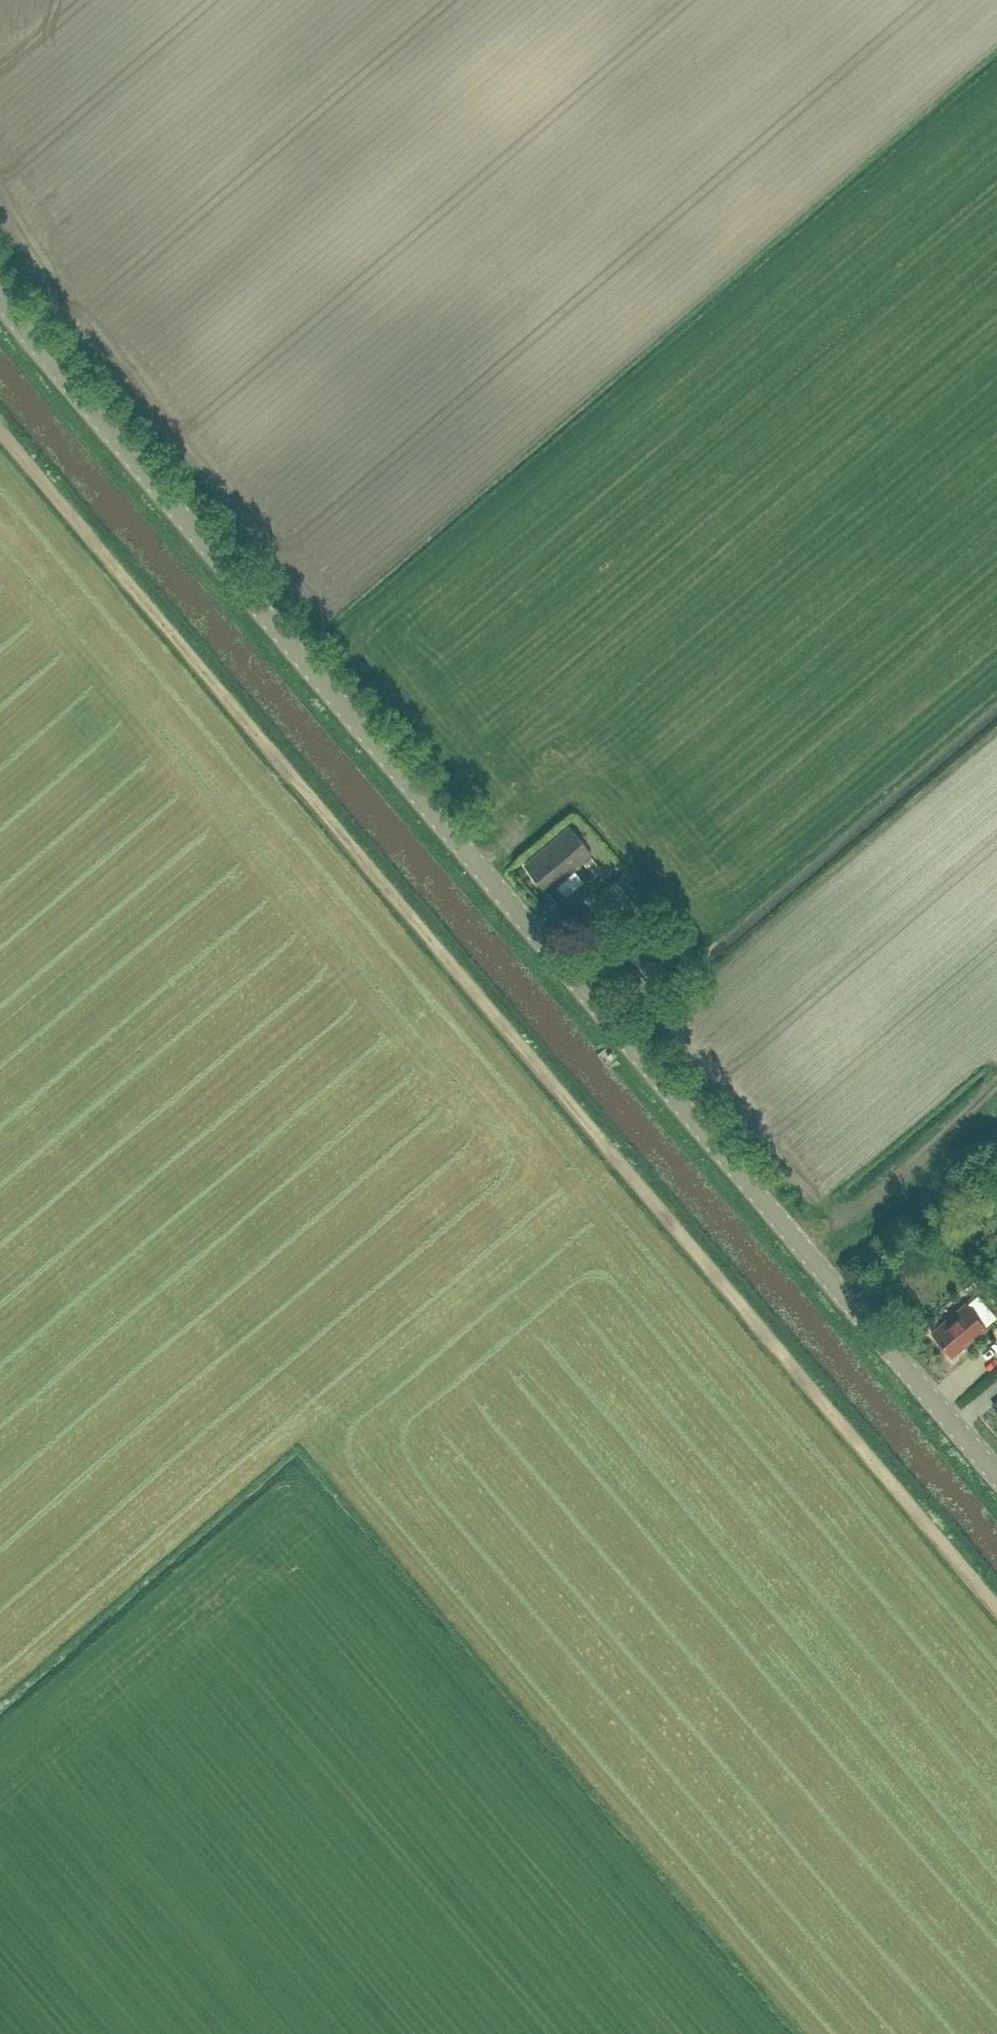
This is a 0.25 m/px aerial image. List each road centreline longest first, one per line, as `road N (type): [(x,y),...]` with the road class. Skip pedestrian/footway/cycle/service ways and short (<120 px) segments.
road 1 (tertiary): [(996,1475),(0,290)]
road 2 (track): [(996,1606),(0,428)]

